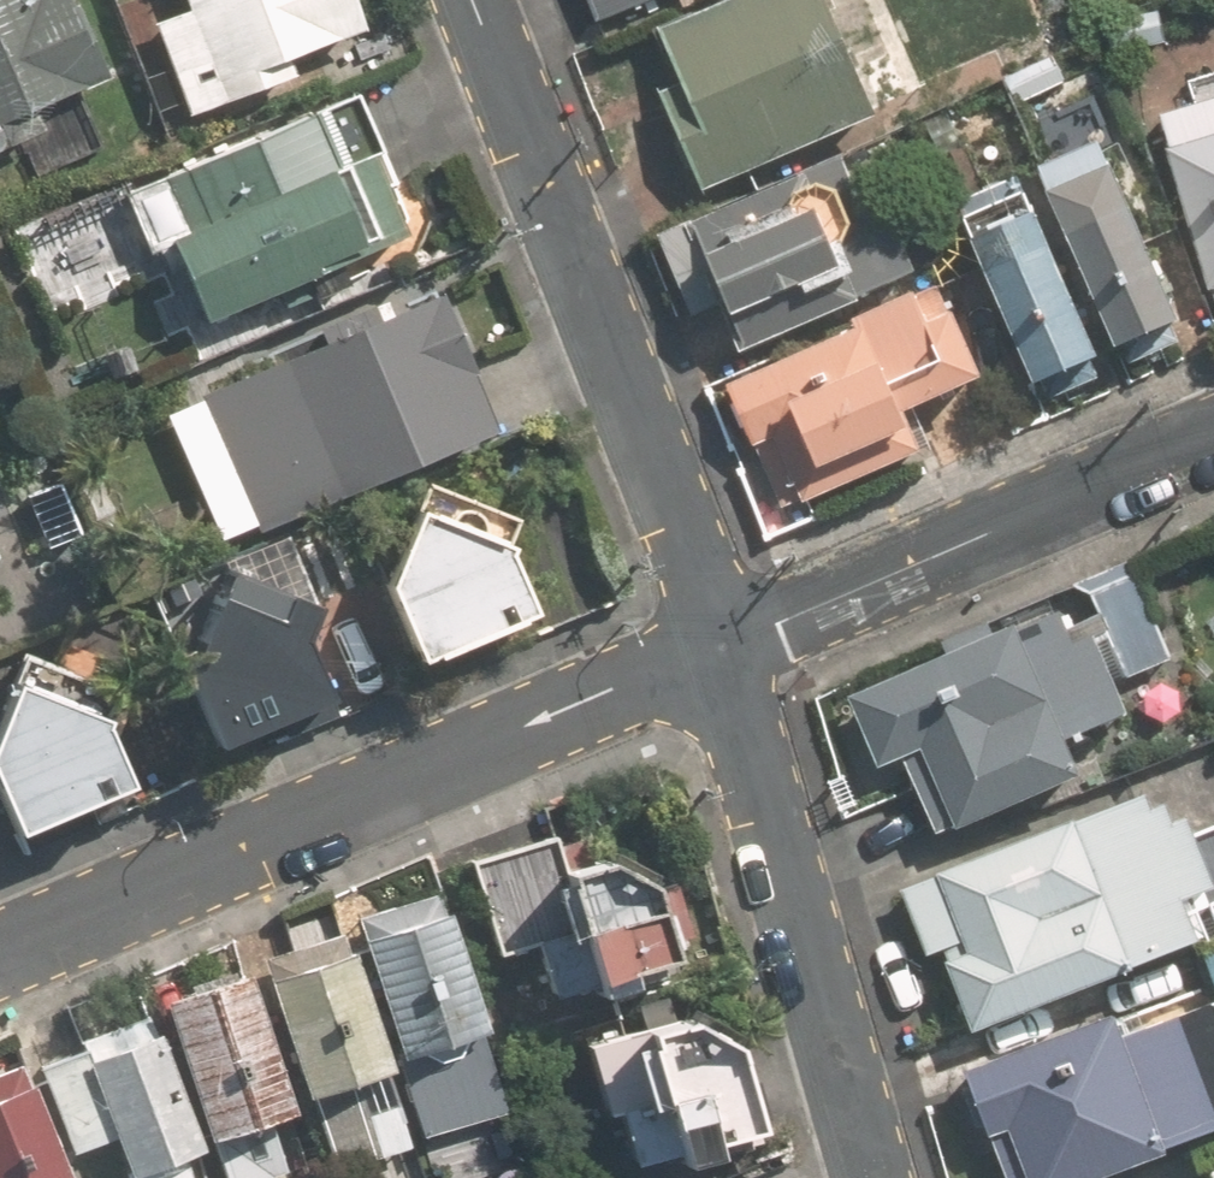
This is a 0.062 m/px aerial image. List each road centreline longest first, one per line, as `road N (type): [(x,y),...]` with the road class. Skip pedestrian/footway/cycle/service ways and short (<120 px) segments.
road 1 (residential): [(725,641),(0,950)]
road 2 (residential): [(725,641),(458,0)]
road 3 (residential): [(871,1177),(725,641)]
road 4 (residential): [(725,641),(1213,429)]

